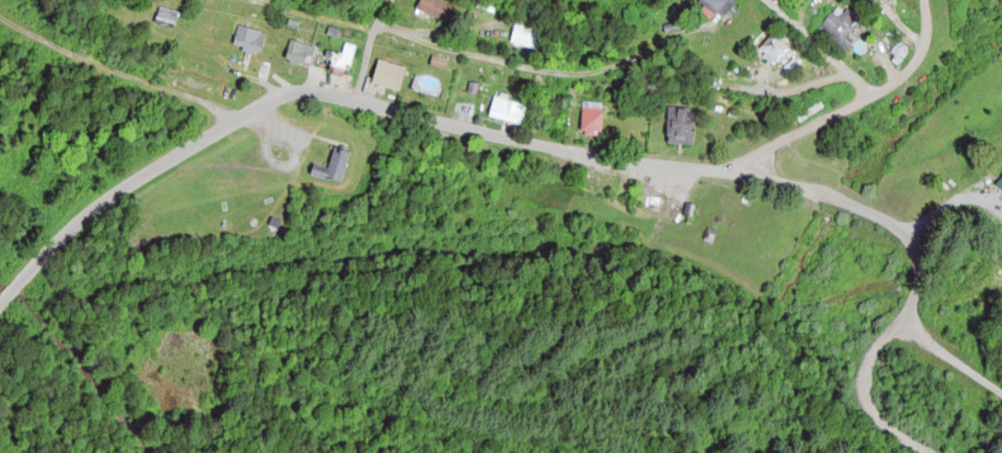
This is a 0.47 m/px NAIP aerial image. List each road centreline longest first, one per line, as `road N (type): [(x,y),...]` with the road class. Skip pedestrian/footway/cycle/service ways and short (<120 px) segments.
road 1 (residential): [(856,207),(747,166),(684,169),(617,158),(356,96),(295,91),(237,114),(102,67),(0,15)]
road 2 (residential): [(372,27),(557,73),(608,67),(678,34)]
road 3 (residential): [(0,303),(94,204),(237,114)]
road 4 (residential): [(856,207),(916,242),(903,323),(1001,391)]
road 5 (residential): [(747,166),(772,142),(871,97)]
road 6 (residential): [(767,0),(871,97)]

